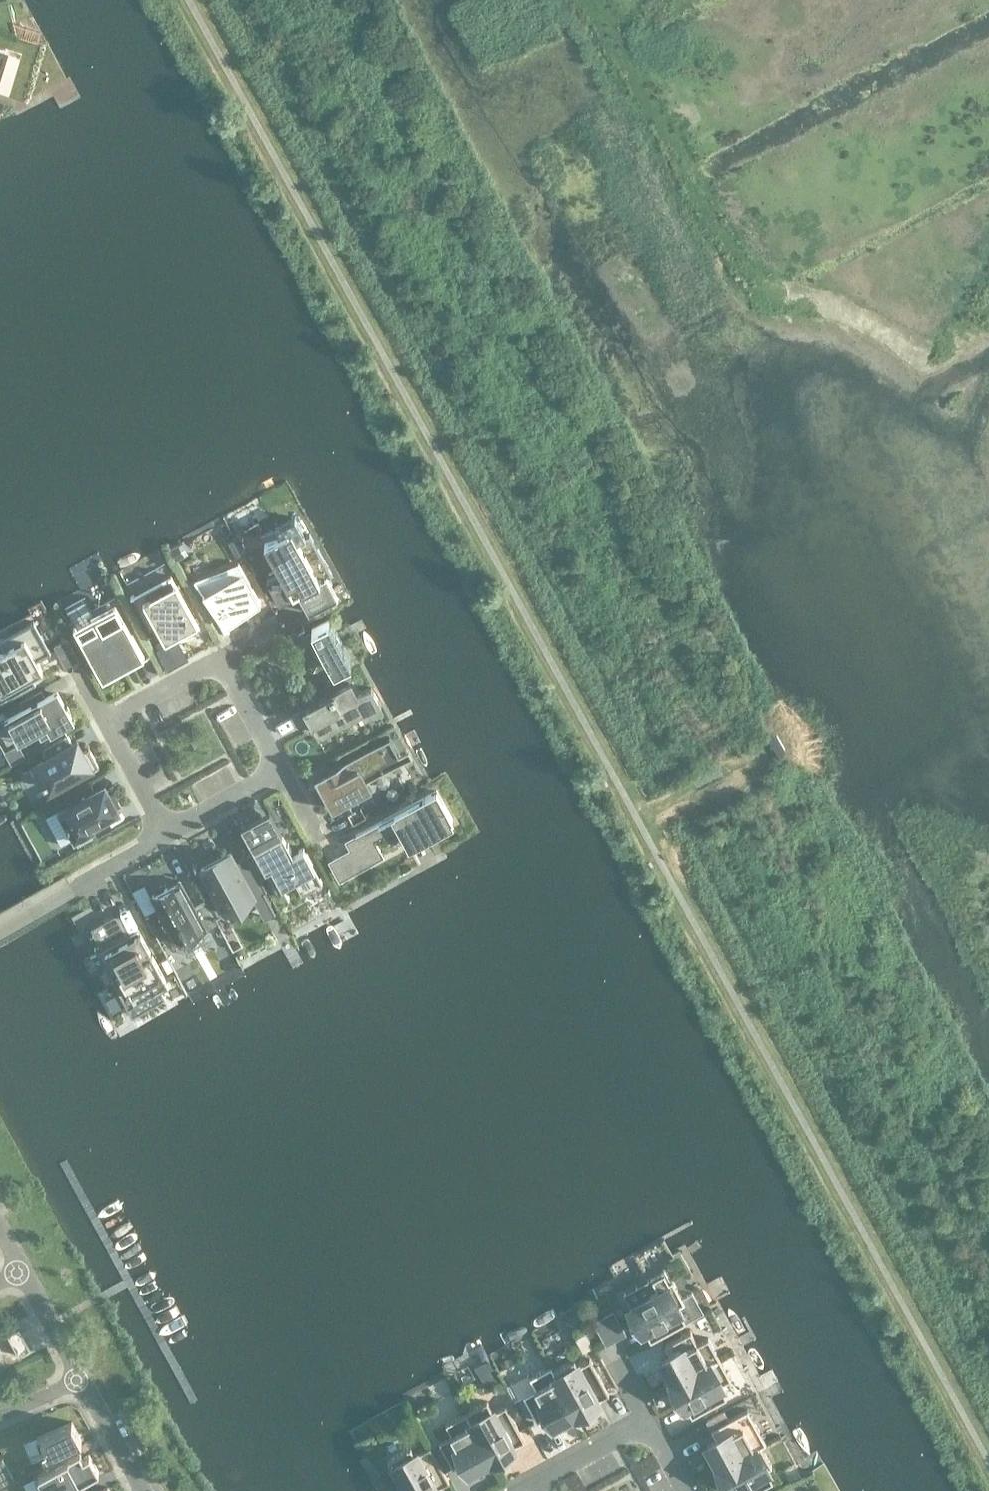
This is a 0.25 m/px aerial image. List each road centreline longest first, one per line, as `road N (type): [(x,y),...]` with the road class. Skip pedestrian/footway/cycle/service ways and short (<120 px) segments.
road 1 (residential): [(0,928),(164,833)]
road 2 (residential): [(99,715),(220,652)]
road 3 (residential): [(164,833),(99,715)]
road 4 (residential): [(164,833),(280,767)]
road 5 (residential): [(530,1486),(646,1423)]
road 6 (residential): [(220,652),(280,767)]
road 7 (residential): [(78,1377),(141,1490)]
road 8 (residential): [(18,1264),(78,1377)]

